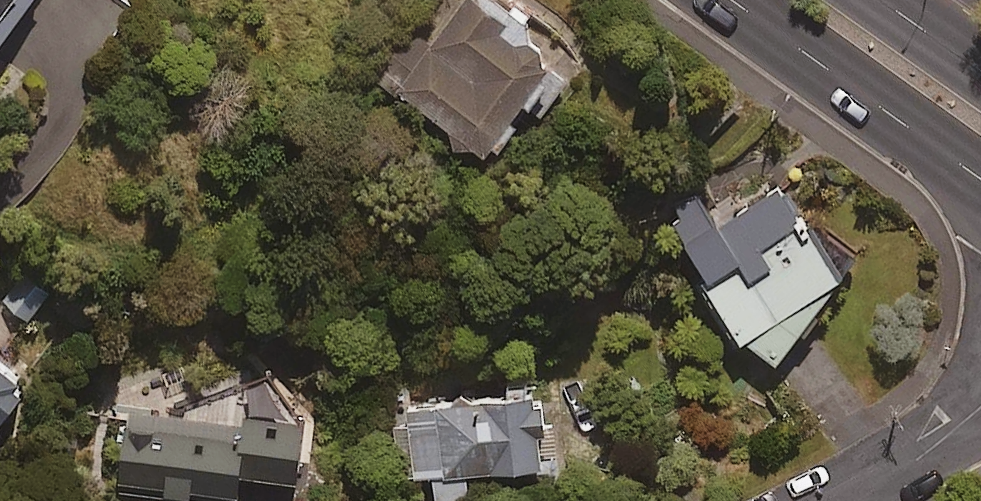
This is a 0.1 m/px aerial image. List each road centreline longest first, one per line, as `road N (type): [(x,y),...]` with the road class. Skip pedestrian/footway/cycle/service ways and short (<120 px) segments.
road 1 (secondary): [(980,192),(711,0)]
road 2 (residential): [(980,410),(941,447),(848,500)]

